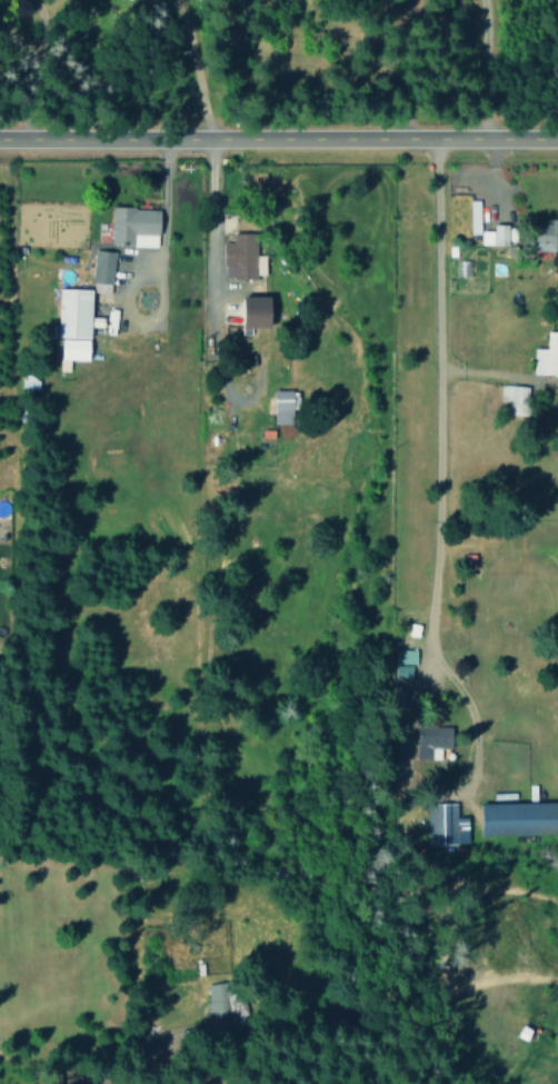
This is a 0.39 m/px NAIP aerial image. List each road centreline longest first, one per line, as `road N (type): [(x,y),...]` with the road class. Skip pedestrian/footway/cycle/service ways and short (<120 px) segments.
road 1 (tertiary): [(557,141),(0,142)]
road 2 (residential): [(432,142),(439,375),(427,688)]
road 3 (residential): [(161,142),(158,310),(141,327),(126,320),(118,299),(157,252)]
road 4 (residential): [(490,141),(480,0)]

